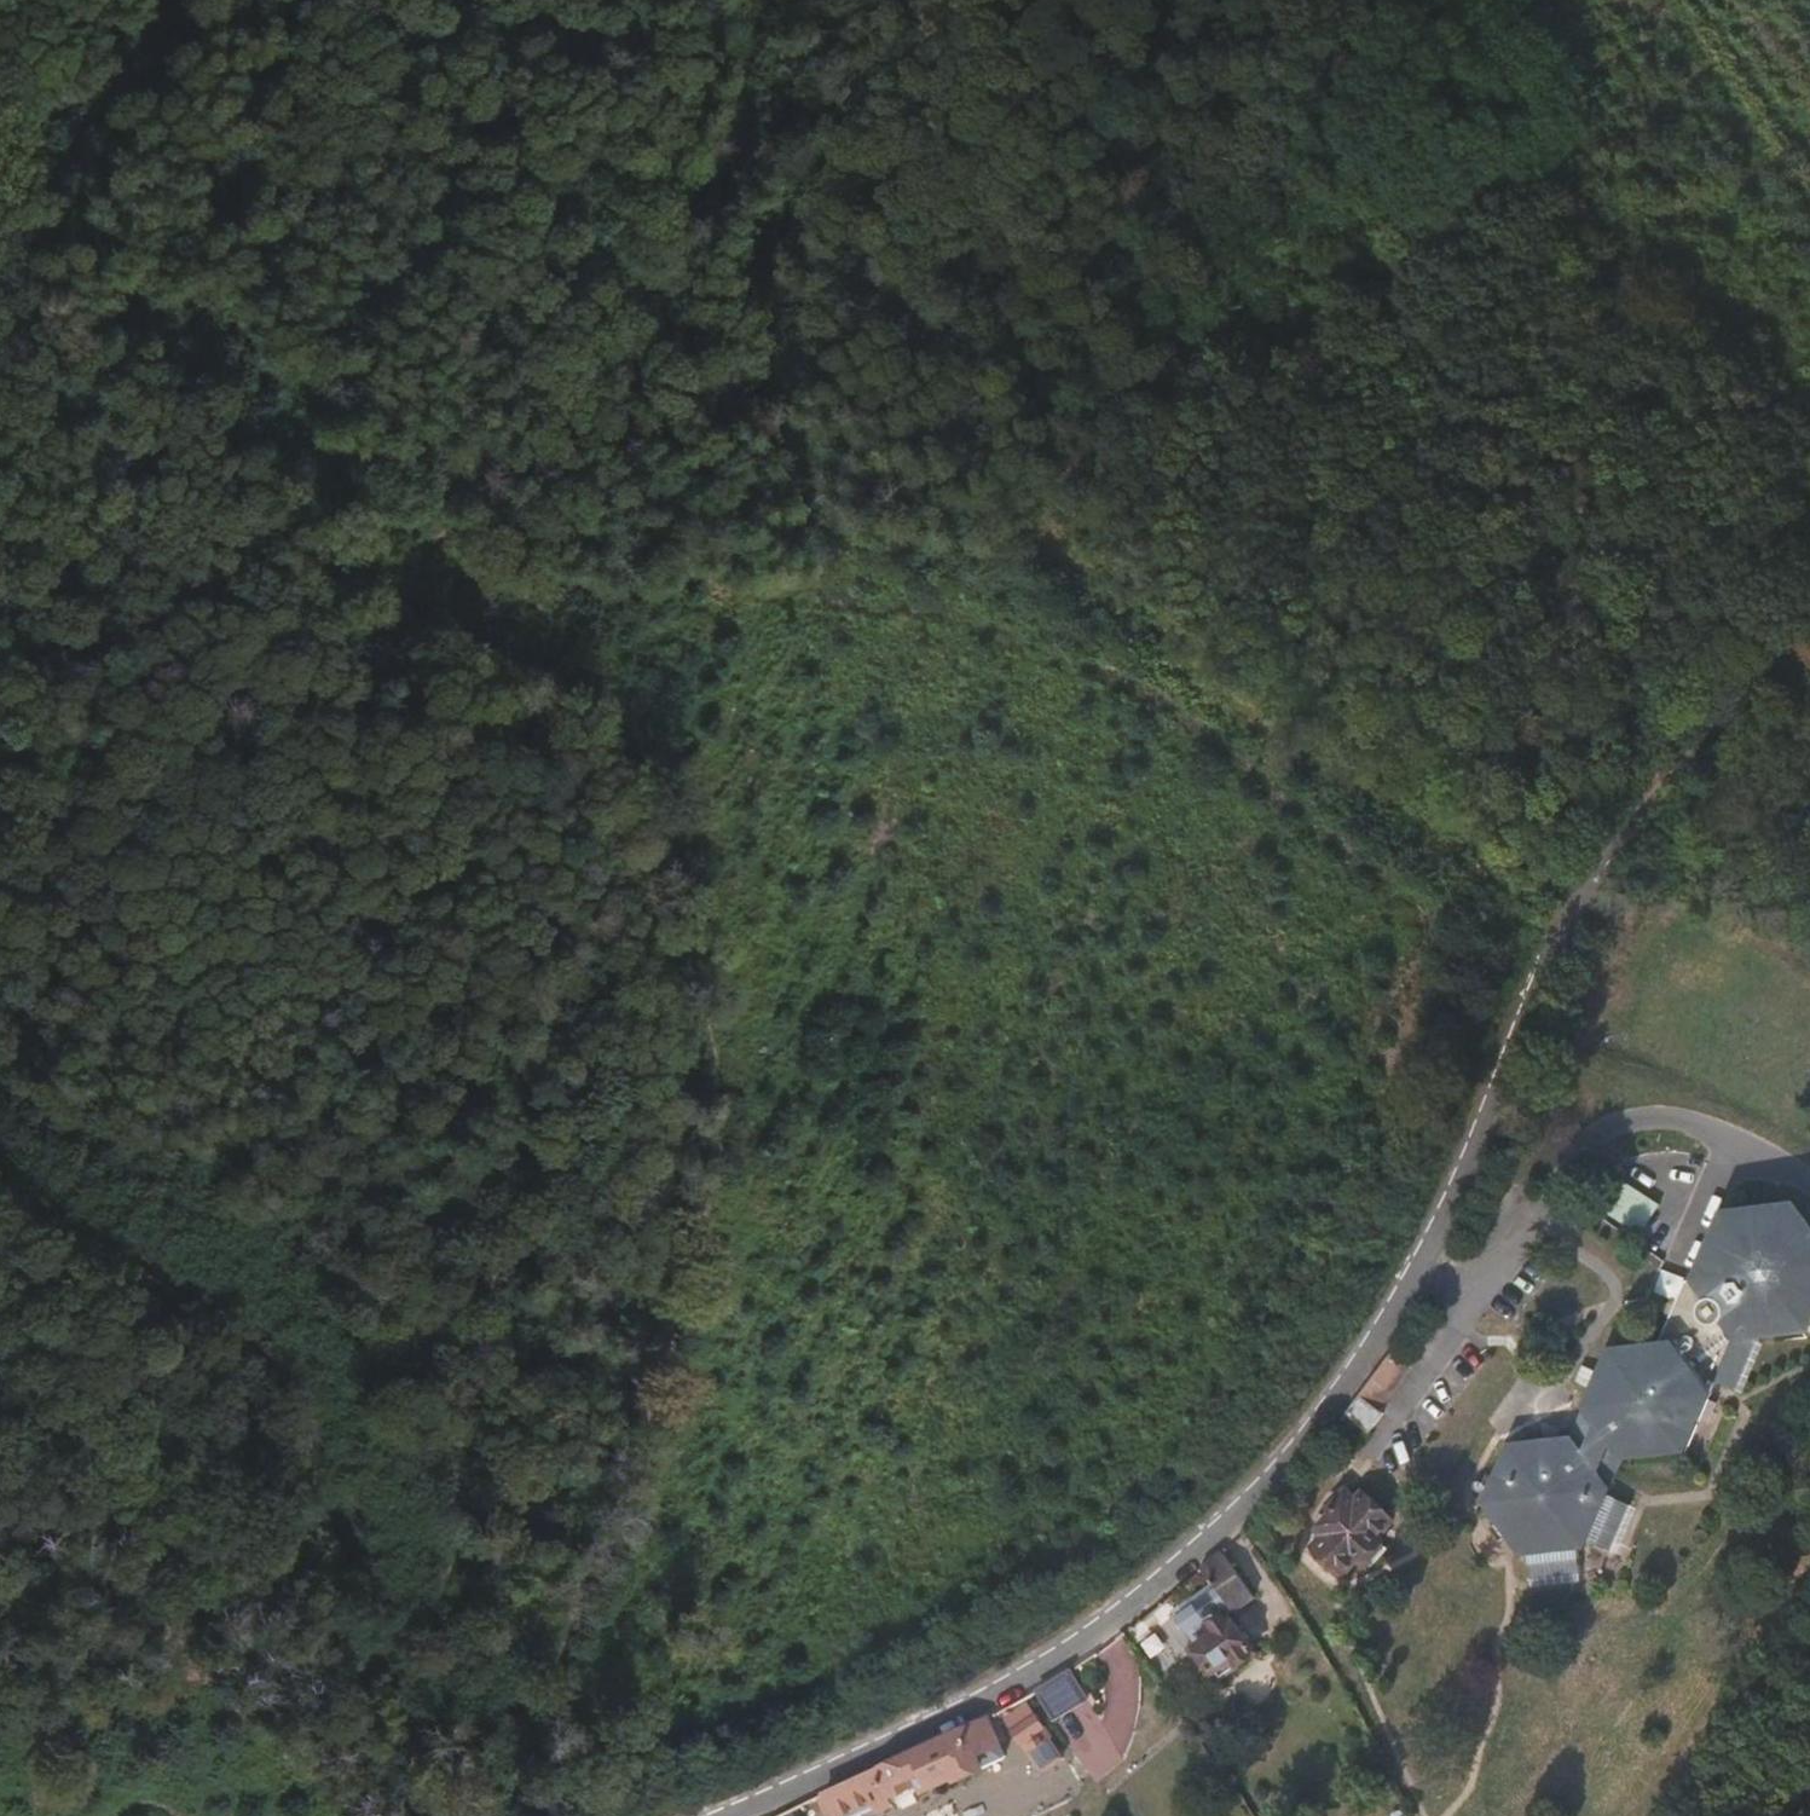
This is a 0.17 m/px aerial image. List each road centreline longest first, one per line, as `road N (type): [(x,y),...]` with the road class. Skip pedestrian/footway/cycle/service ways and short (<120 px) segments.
road 1 (residential): [(731,1815),(1001,1692),(1100,1622),(1290,1454),(1349,1380),(1422,1261),(1446,1178),(1530,970),(1586,876),(1809,632)]

